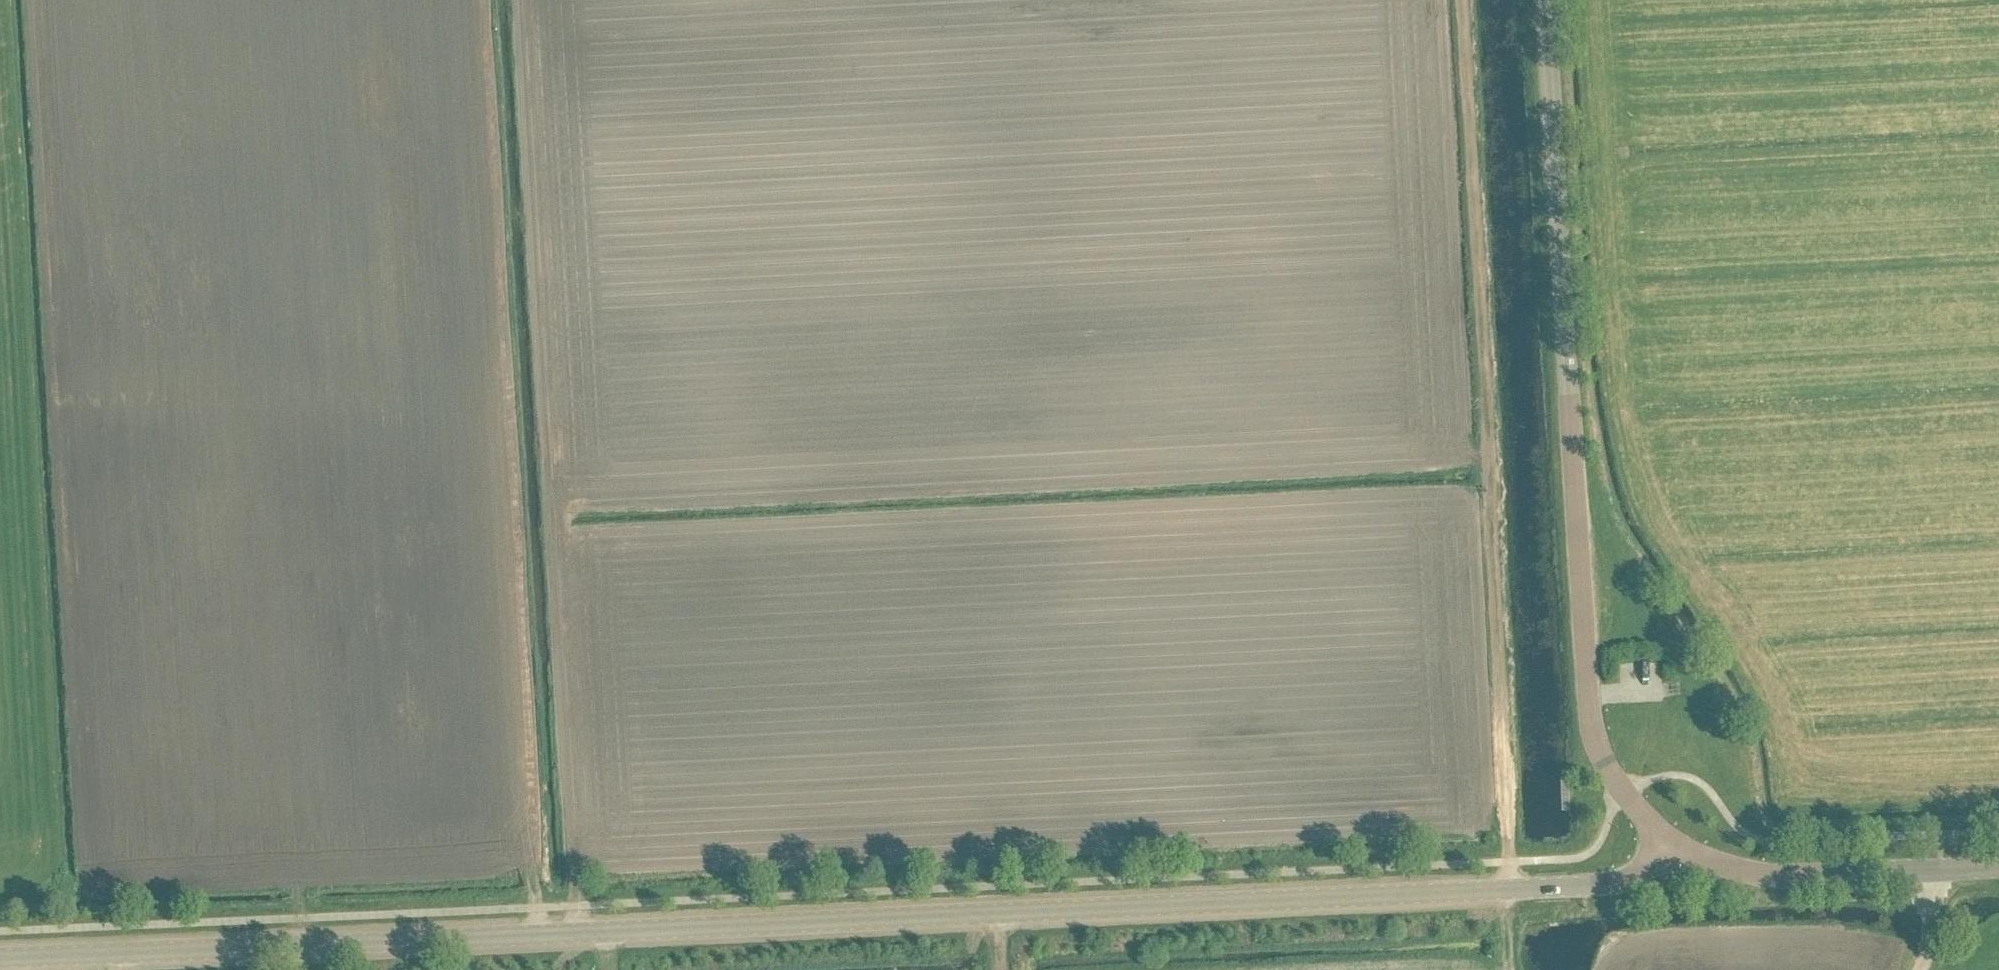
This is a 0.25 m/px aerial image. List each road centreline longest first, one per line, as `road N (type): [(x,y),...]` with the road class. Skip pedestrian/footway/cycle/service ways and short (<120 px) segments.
road 1 (tertiary): [(1606,885),(0,962)]
road 2 (track): [(1514,890),(1462,0)]
road 3 (tertiary): [(1666,845),(1609,769),(1591,719),(1545,0)]
road 4 (tertiary): [(1666,845),(1754,876),(1998,869)]

